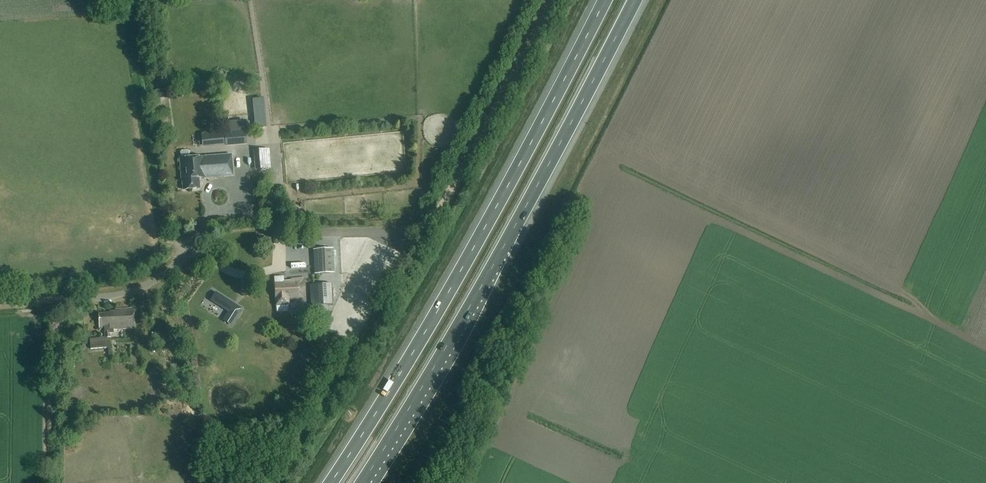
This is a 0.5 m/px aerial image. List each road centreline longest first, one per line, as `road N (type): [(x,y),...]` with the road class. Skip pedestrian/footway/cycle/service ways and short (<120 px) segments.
road 1 (motorway): [(361,482),(430,377),(636,0)]
road 2 (motorway): [(604,0),(518,167),(331,482)]
road 3 (unclassified): [(0,304),(131,293),(173,268),(205,224)]

